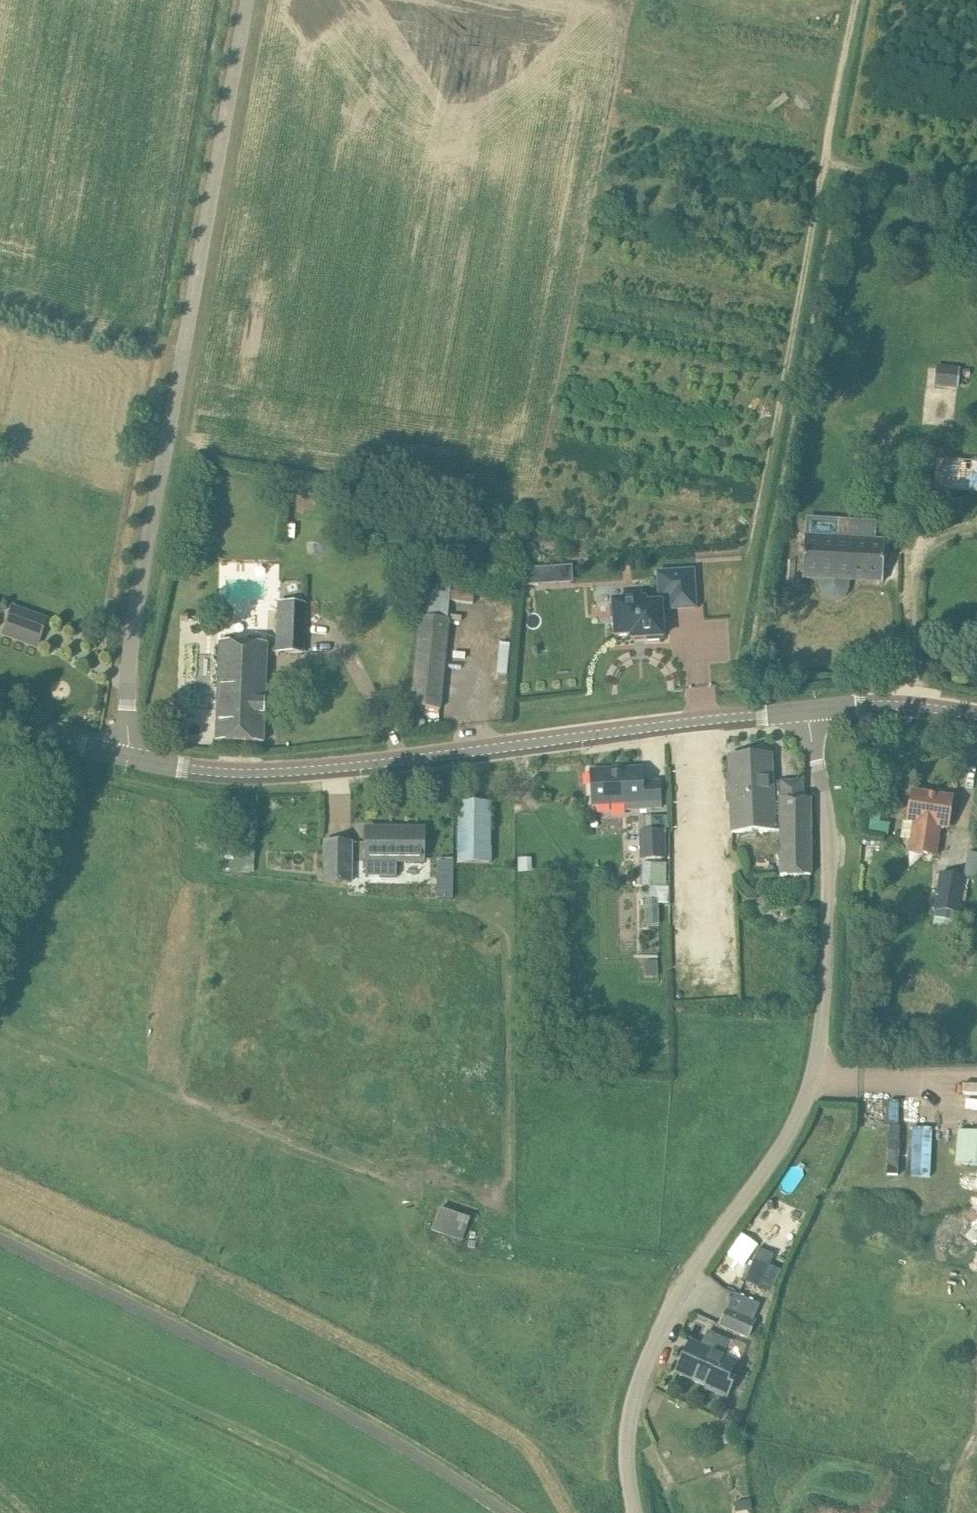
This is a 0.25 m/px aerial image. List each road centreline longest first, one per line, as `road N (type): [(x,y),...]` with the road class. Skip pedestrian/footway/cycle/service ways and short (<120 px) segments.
road 1 (unclassified): [(637,1512),(628,1459),(642,1388),(716,1234),(786,1135),(820,1037),(827,815),(811,712)]
road 2 (unclassified): [(133,759),(132,640),(248,0)]
road 3 (tertiary): [(133,759),(258,776),(811,712)]
road 4 (tertiary): [(811,712),(888,707),(976,719)]
road 5 (tertiary): [(0,720),(133,759)]

